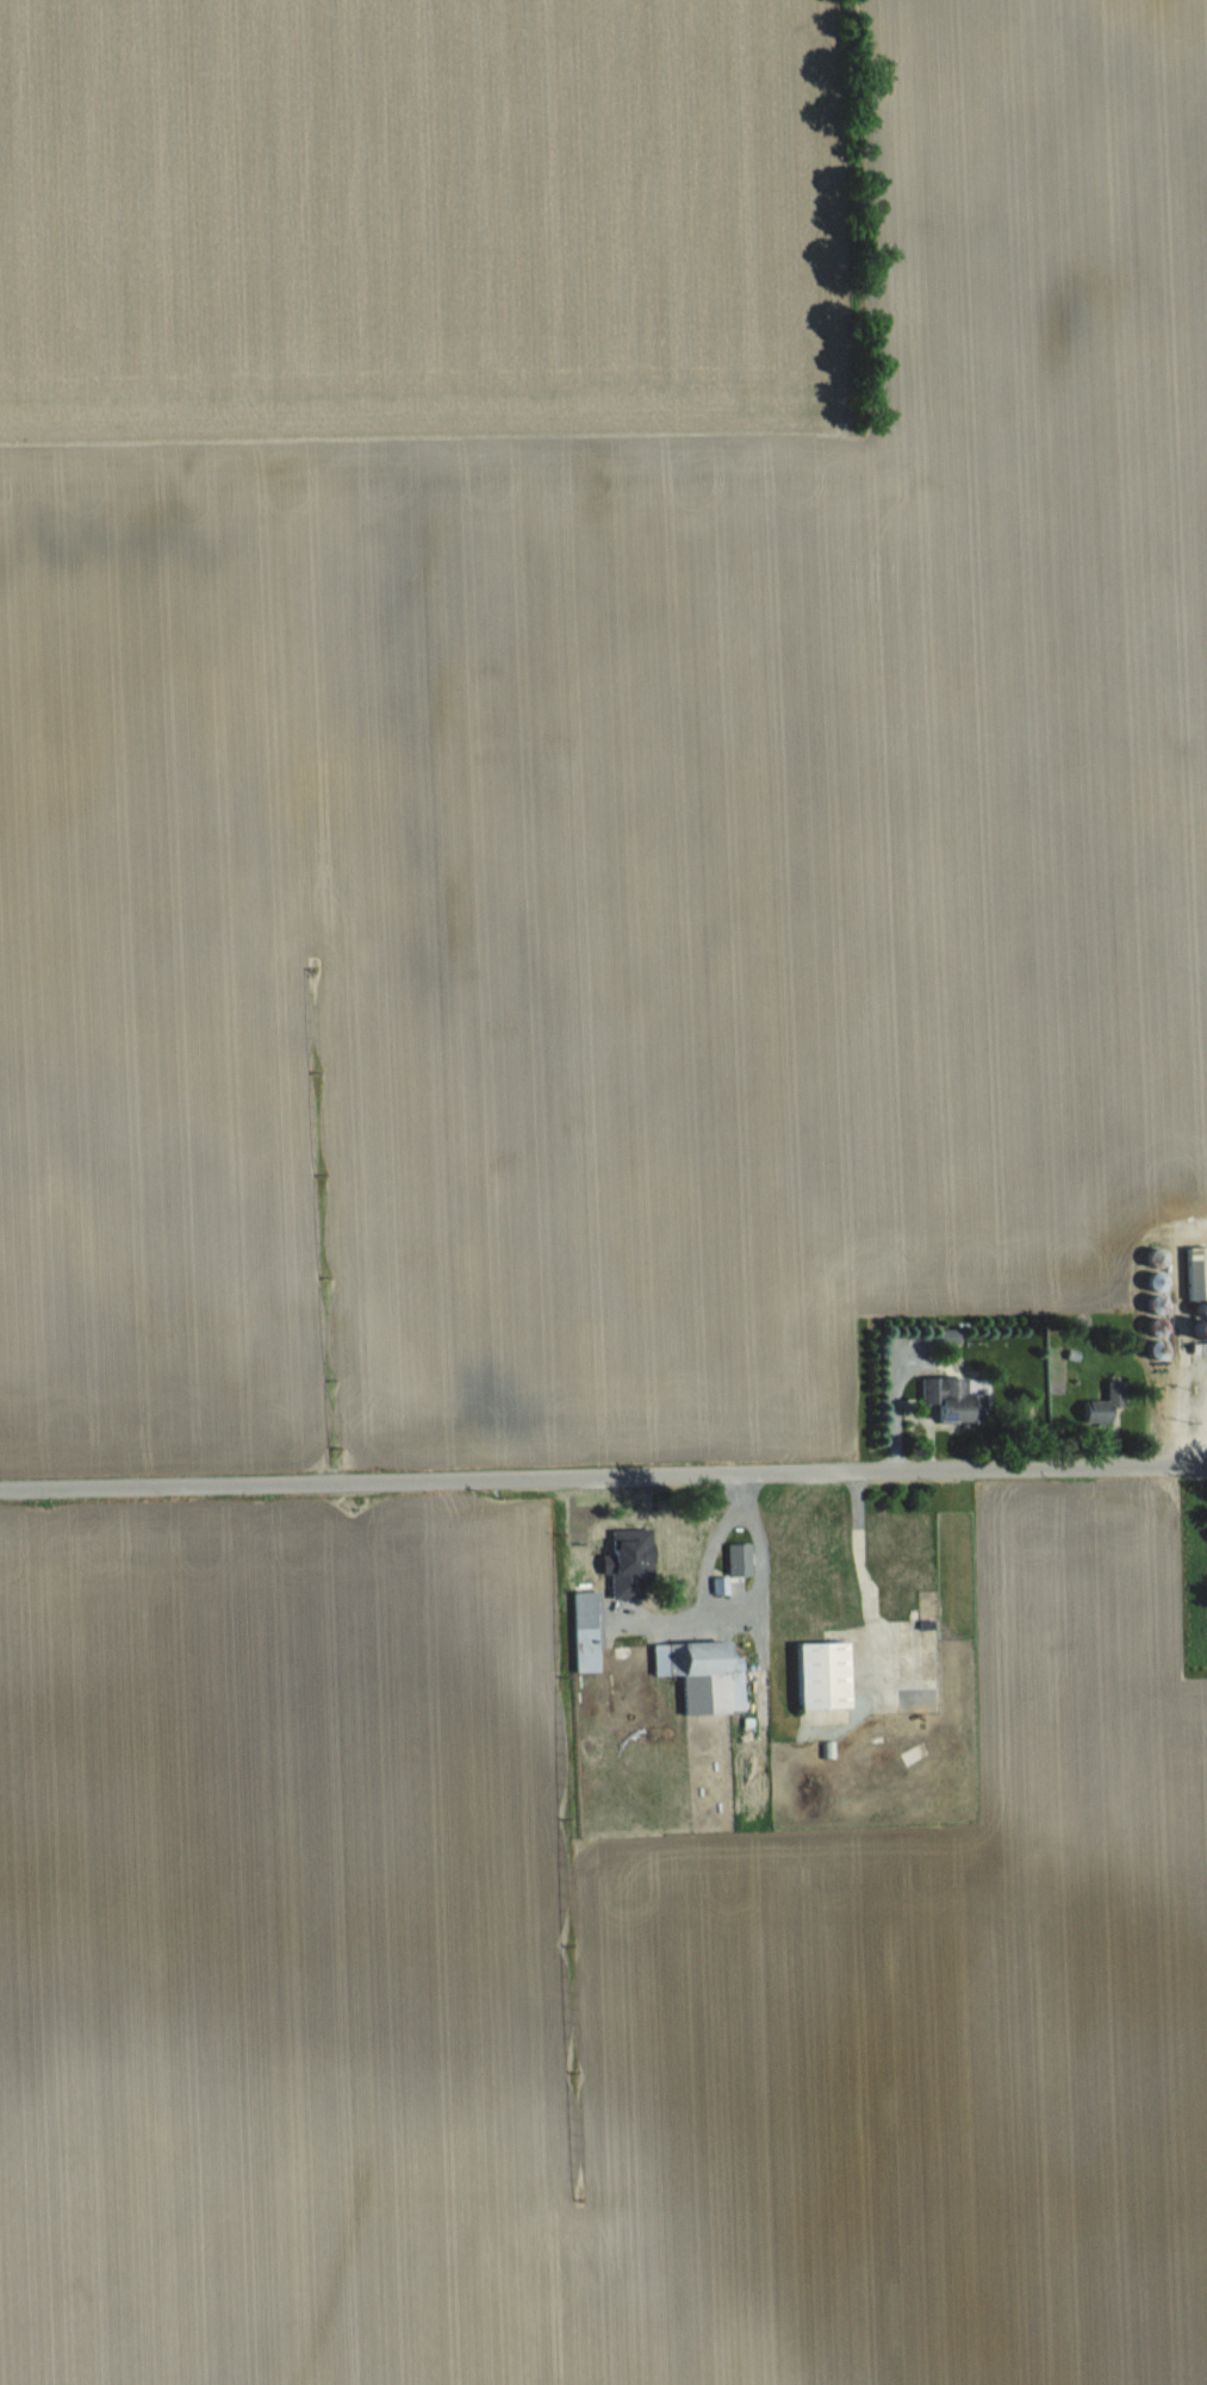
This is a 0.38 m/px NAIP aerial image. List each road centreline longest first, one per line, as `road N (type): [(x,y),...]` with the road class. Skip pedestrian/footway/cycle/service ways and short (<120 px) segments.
road 1 (residential): [(0,1482),(1206,1472)]

